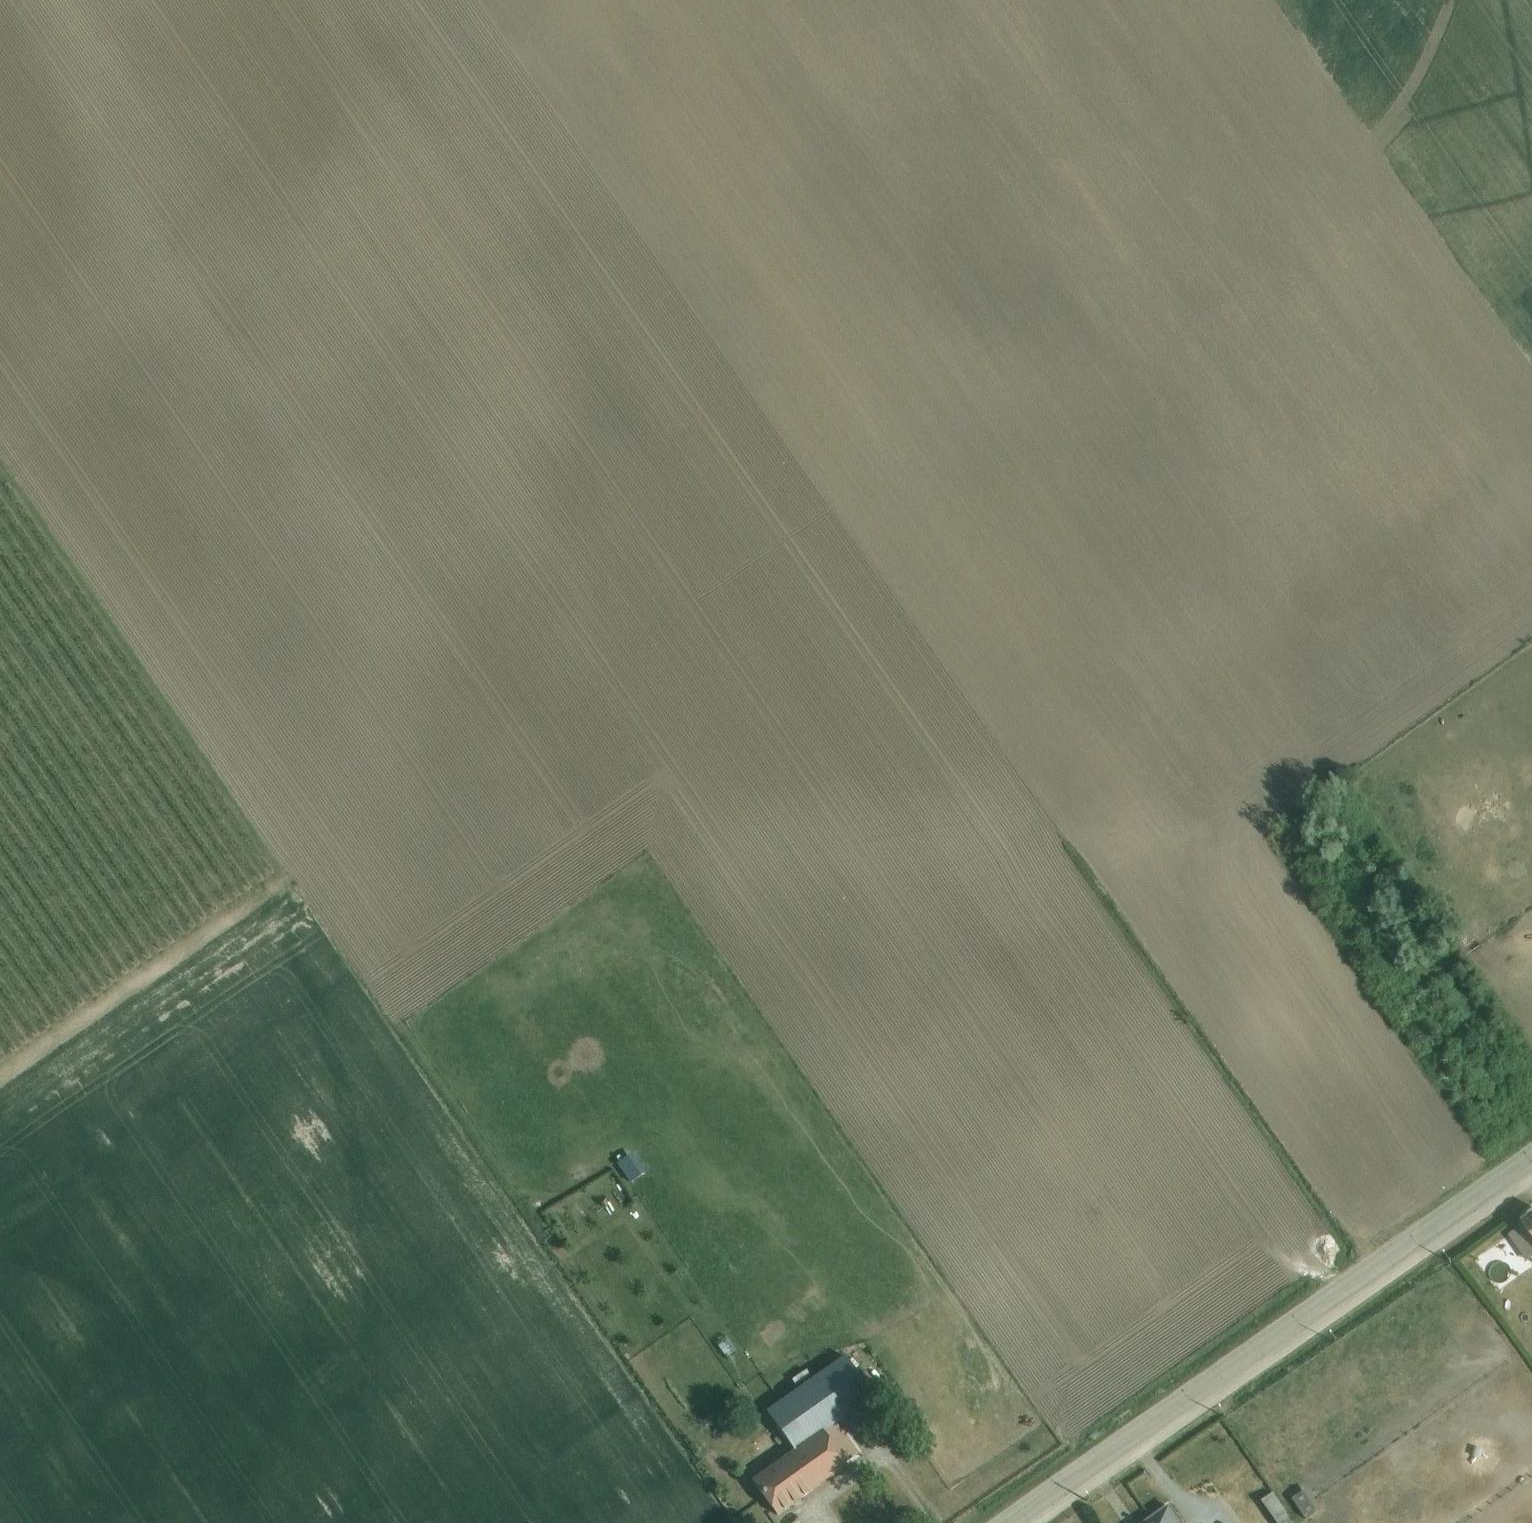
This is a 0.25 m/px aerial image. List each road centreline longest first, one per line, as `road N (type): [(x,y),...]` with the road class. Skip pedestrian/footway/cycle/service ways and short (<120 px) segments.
road 1 (tertiary): [(1005,1522),(1531,1157)]

